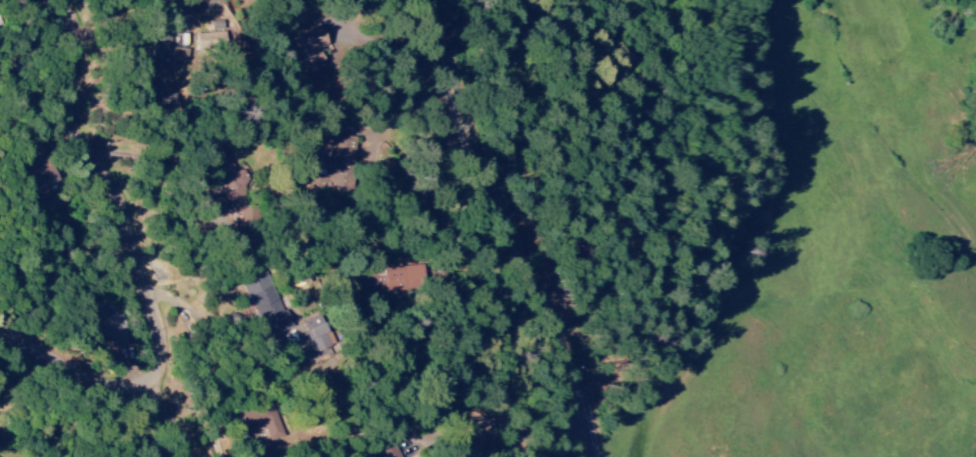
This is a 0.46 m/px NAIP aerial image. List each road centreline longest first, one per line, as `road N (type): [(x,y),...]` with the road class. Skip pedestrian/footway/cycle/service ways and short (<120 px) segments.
road 1 (residential): [(0,335),(121,388),(148,386),(165,354),(125,208),(78,132),(76,30),(67,0)]
road 2 (tertiary): [(592,456),(547,304),(424,0)]

